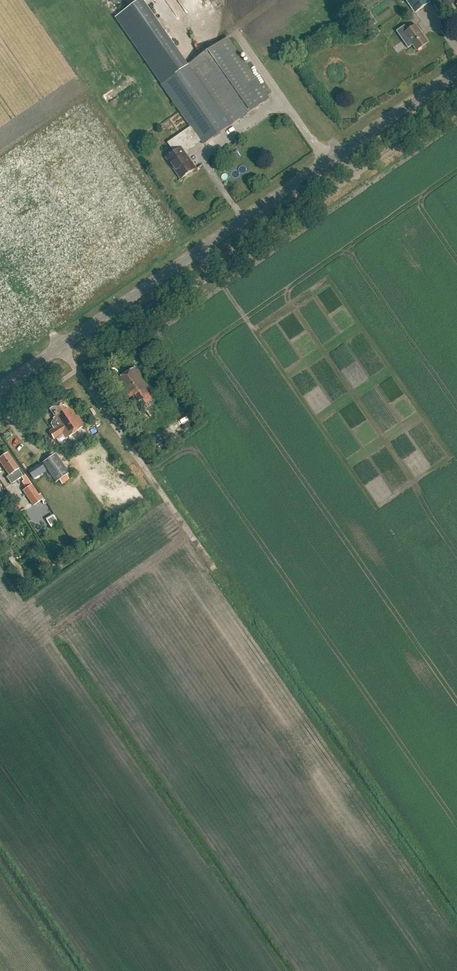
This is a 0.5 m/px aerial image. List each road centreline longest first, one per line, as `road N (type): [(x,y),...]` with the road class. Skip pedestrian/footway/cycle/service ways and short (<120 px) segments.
road 1 (tertiary): [(0,388),(456,71)]

